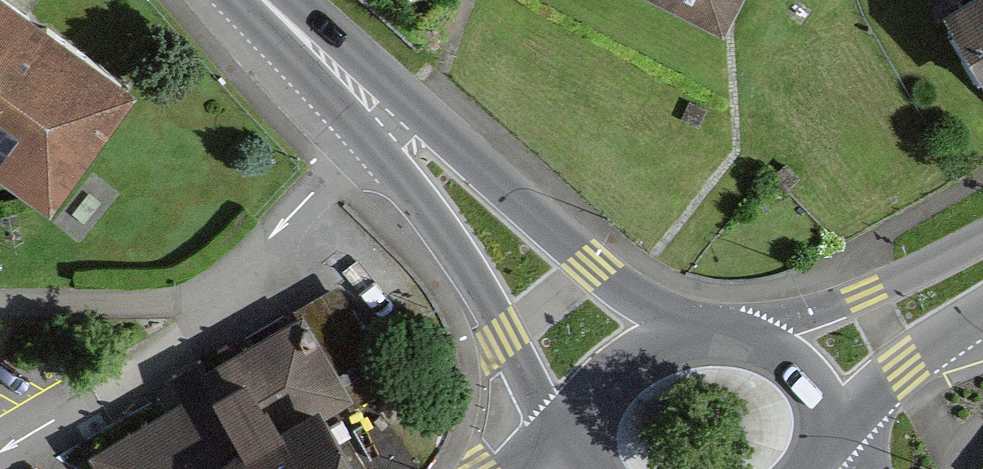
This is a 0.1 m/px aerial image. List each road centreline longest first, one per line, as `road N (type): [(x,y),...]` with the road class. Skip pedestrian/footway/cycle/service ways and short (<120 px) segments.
road 1 (residential): [(391,134),(214,295),(0,308)]
road 2 (secondary): [(615,389),(391,134)]
road 3 (primary): [(982,270),(790,378)]
road 4 (primary): [(790,378),(752,340),(699,329),(649,347),(615,389)]
road 5 (secondary): [(391,134),(257,0)]

